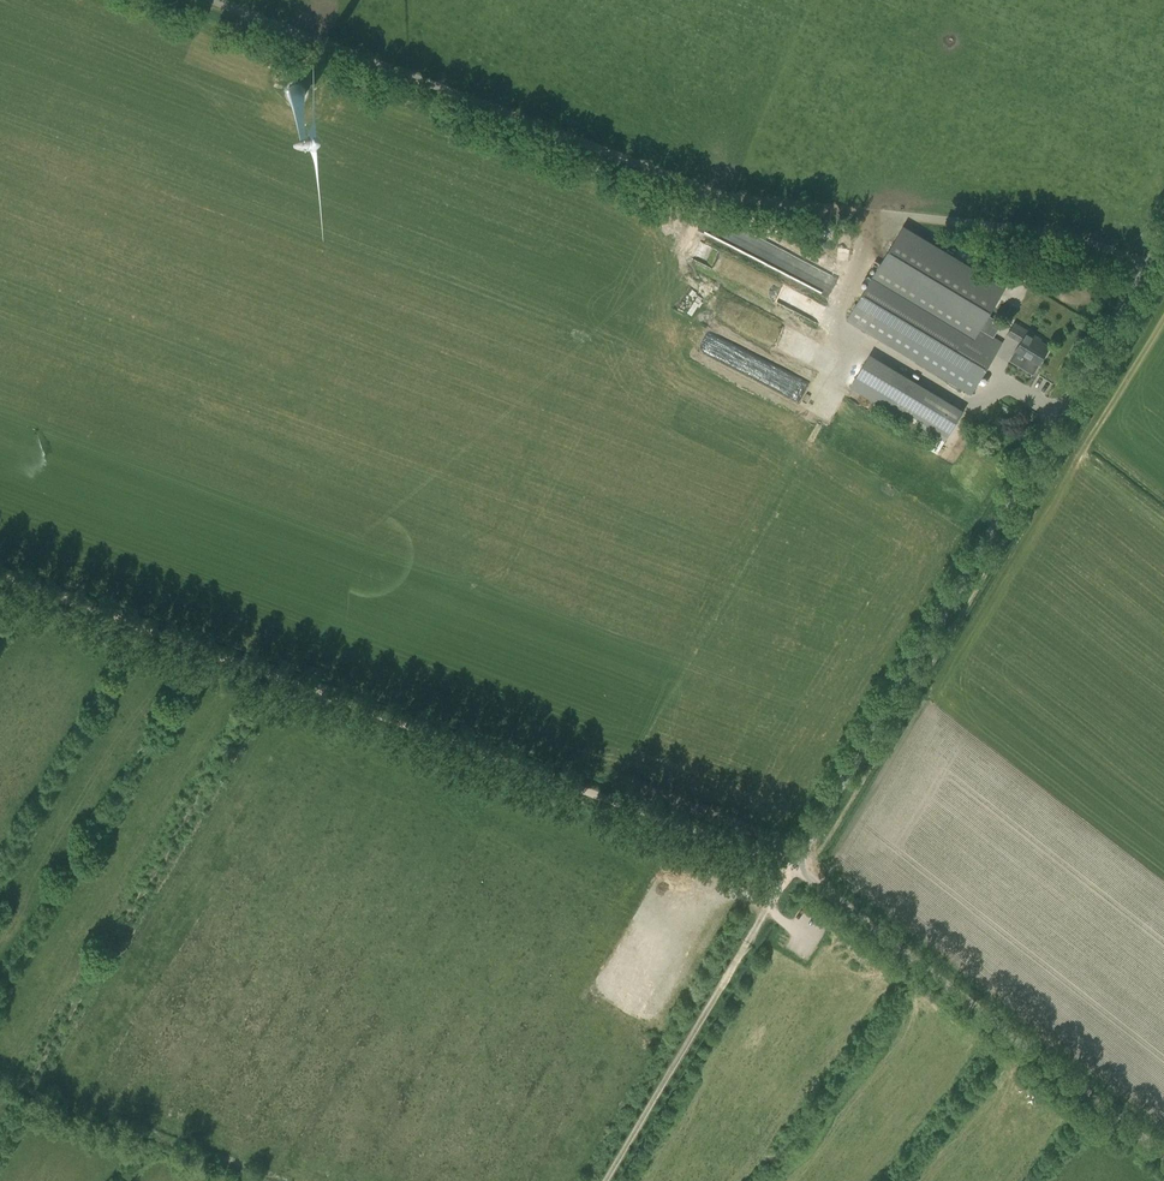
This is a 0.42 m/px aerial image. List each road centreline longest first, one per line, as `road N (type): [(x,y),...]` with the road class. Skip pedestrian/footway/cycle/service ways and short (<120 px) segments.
road 1 (track): [(0,575),(792,867),(606,1180)]
road 2 (unclassified): [(1163,1156),(792,867),(1163,254)]

